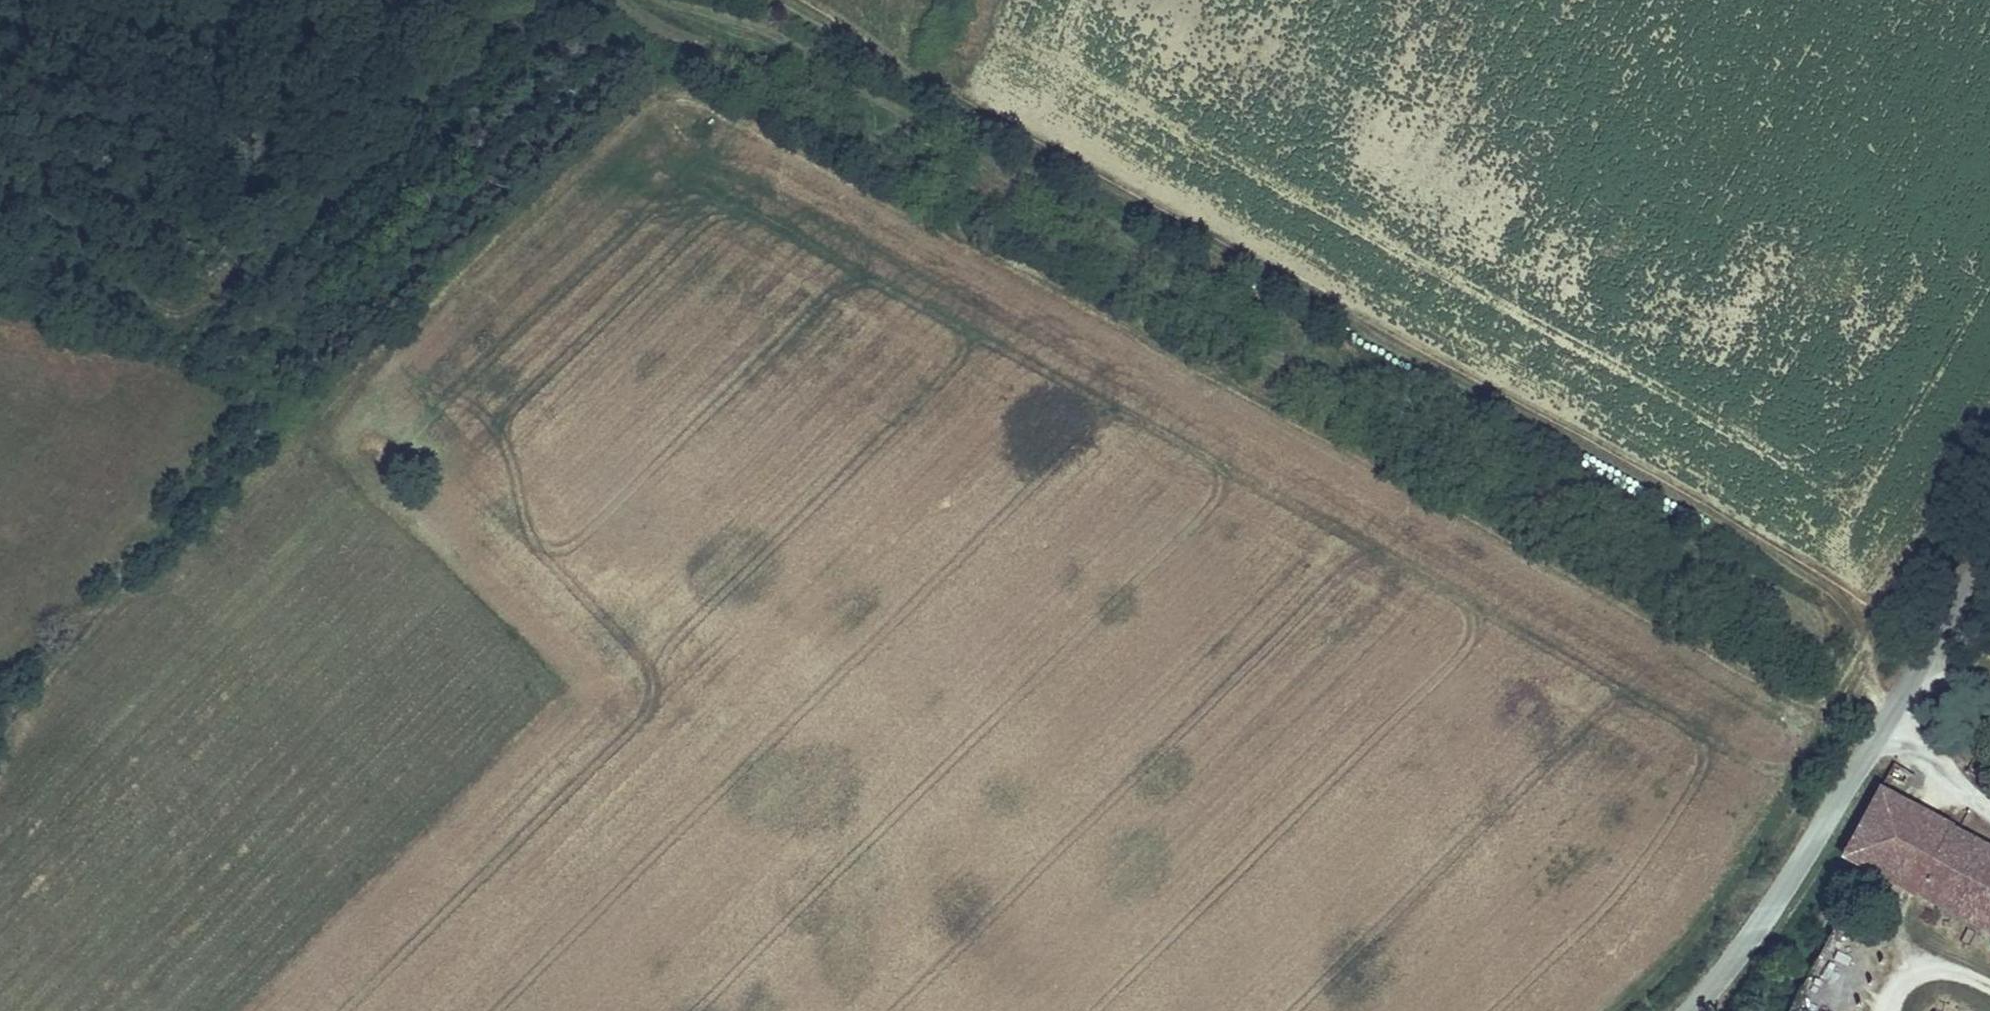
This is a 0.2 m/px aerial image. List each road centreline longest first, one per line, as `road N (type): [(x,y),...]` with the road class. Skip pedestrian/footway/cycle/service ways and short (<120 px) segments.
road 1 (tertiary): [(1683,1010),(1741,944),(1989,530)]
road 2 (track): [(1989,809),(1926,765),(1883,714)]

